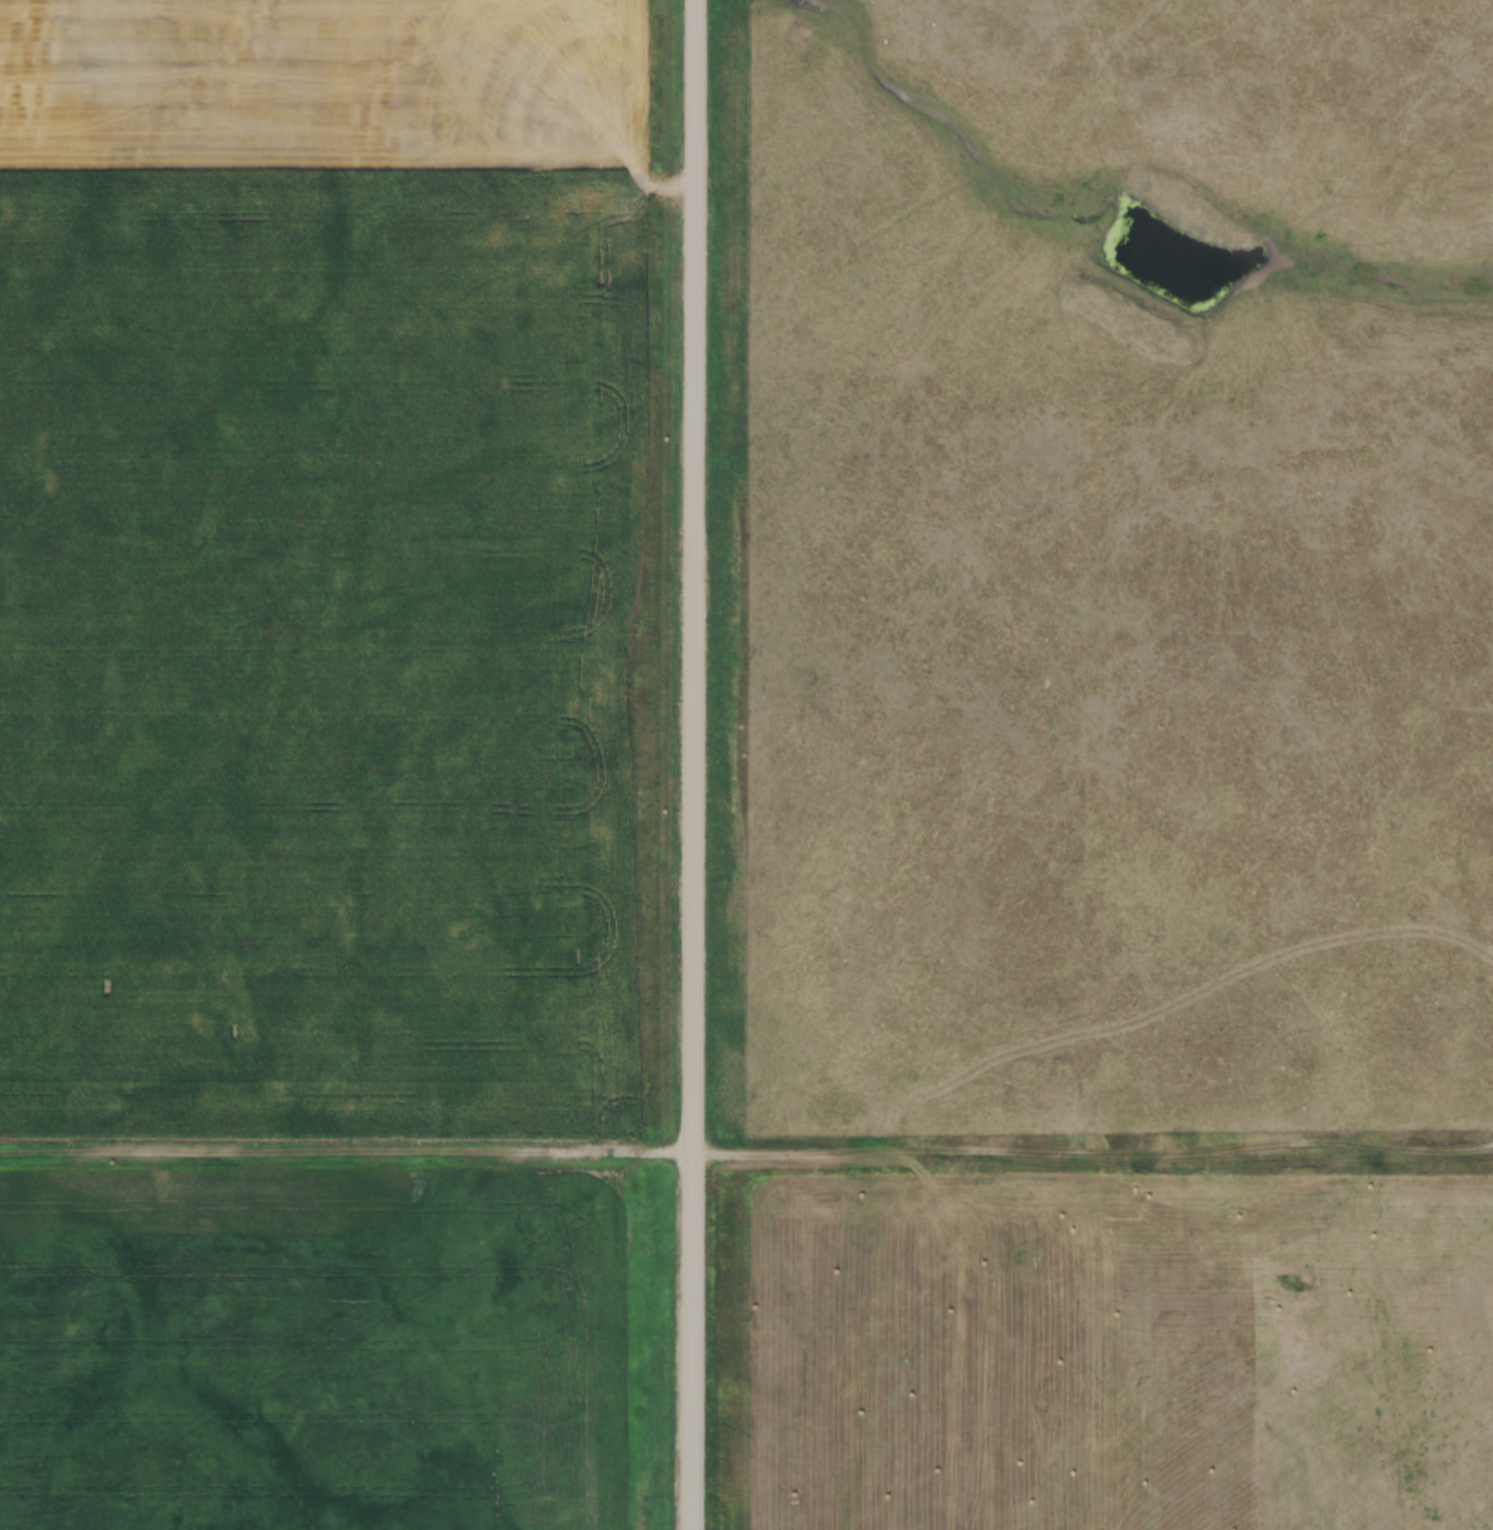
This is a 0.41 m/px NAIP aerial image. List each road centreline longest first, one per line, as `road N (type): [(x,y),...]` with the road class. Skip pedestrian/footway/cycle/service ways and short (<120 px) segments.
road 1 (residential): [(703,0),(697,1529)]
road 2 (track): [(1492,1147),(1409,1152),(1291,1143),(1170,1157),(984,1152),(857,1160),(665,1152),(0,1153)]

